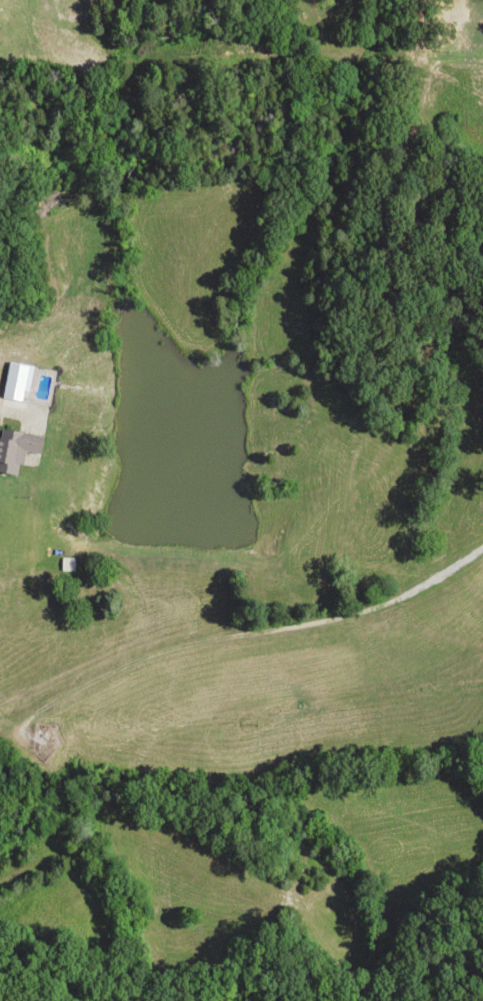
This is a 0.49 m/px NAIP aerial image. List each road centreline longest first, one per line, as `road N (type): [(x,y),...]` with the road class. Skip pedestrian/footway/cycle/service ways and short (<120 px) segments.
road 1 (track): [(30,714),(139,654),(403,602),(482,549)]

